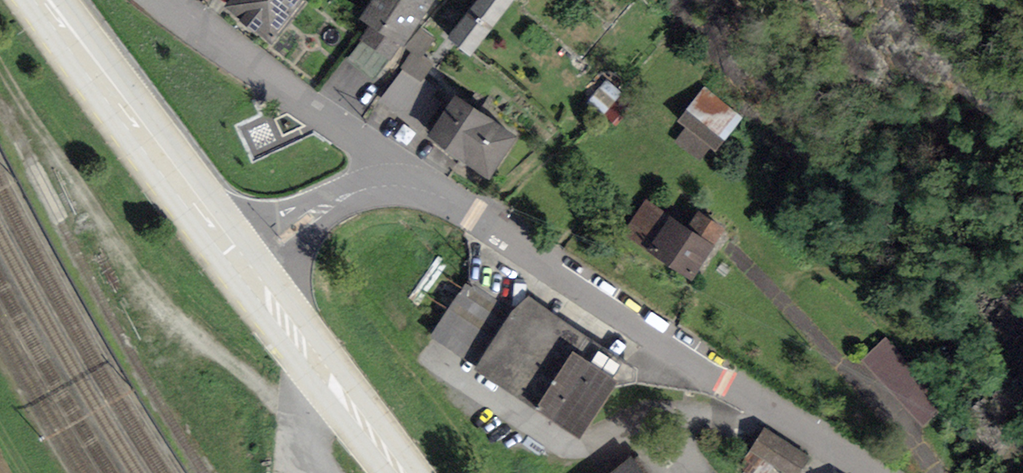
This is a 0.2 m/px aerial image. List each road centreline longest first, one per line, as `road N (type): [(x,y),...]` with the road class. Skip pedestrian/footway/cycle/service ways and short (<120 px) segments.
road 1 (residential): [(869,472),(497,230),(423,191),(392,186),(347,197),(242,265)]
road 2 (primary): [(242,265),(41,0)]
road 3 (primary): [(403,472),(242,265)]

